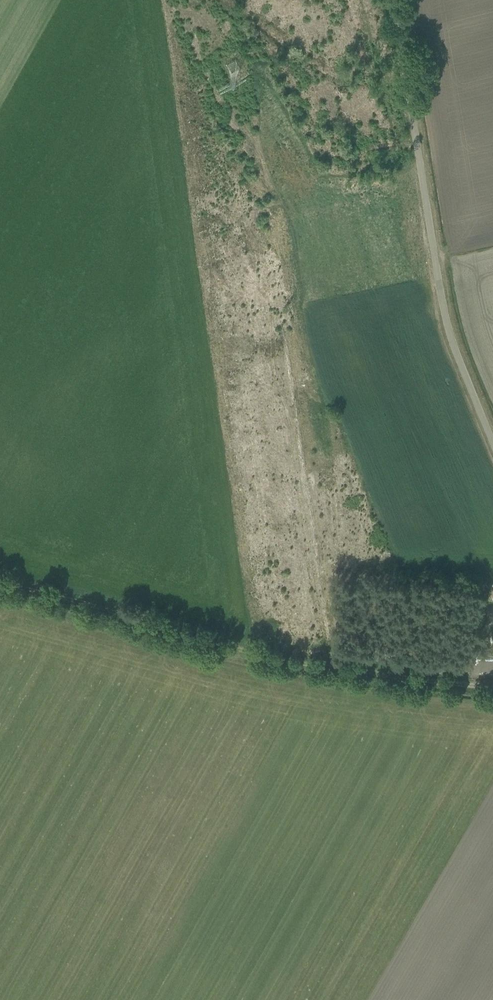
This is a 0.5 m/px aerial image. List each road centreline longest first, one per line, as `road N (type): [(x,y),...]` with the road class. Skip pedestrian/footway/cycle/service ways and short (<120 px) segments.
road 1 (track): [(0,584),(207,643),(492,684)]
road 2 (unclassified): [(492,432),(463,360),(441,269),(399,0)]

